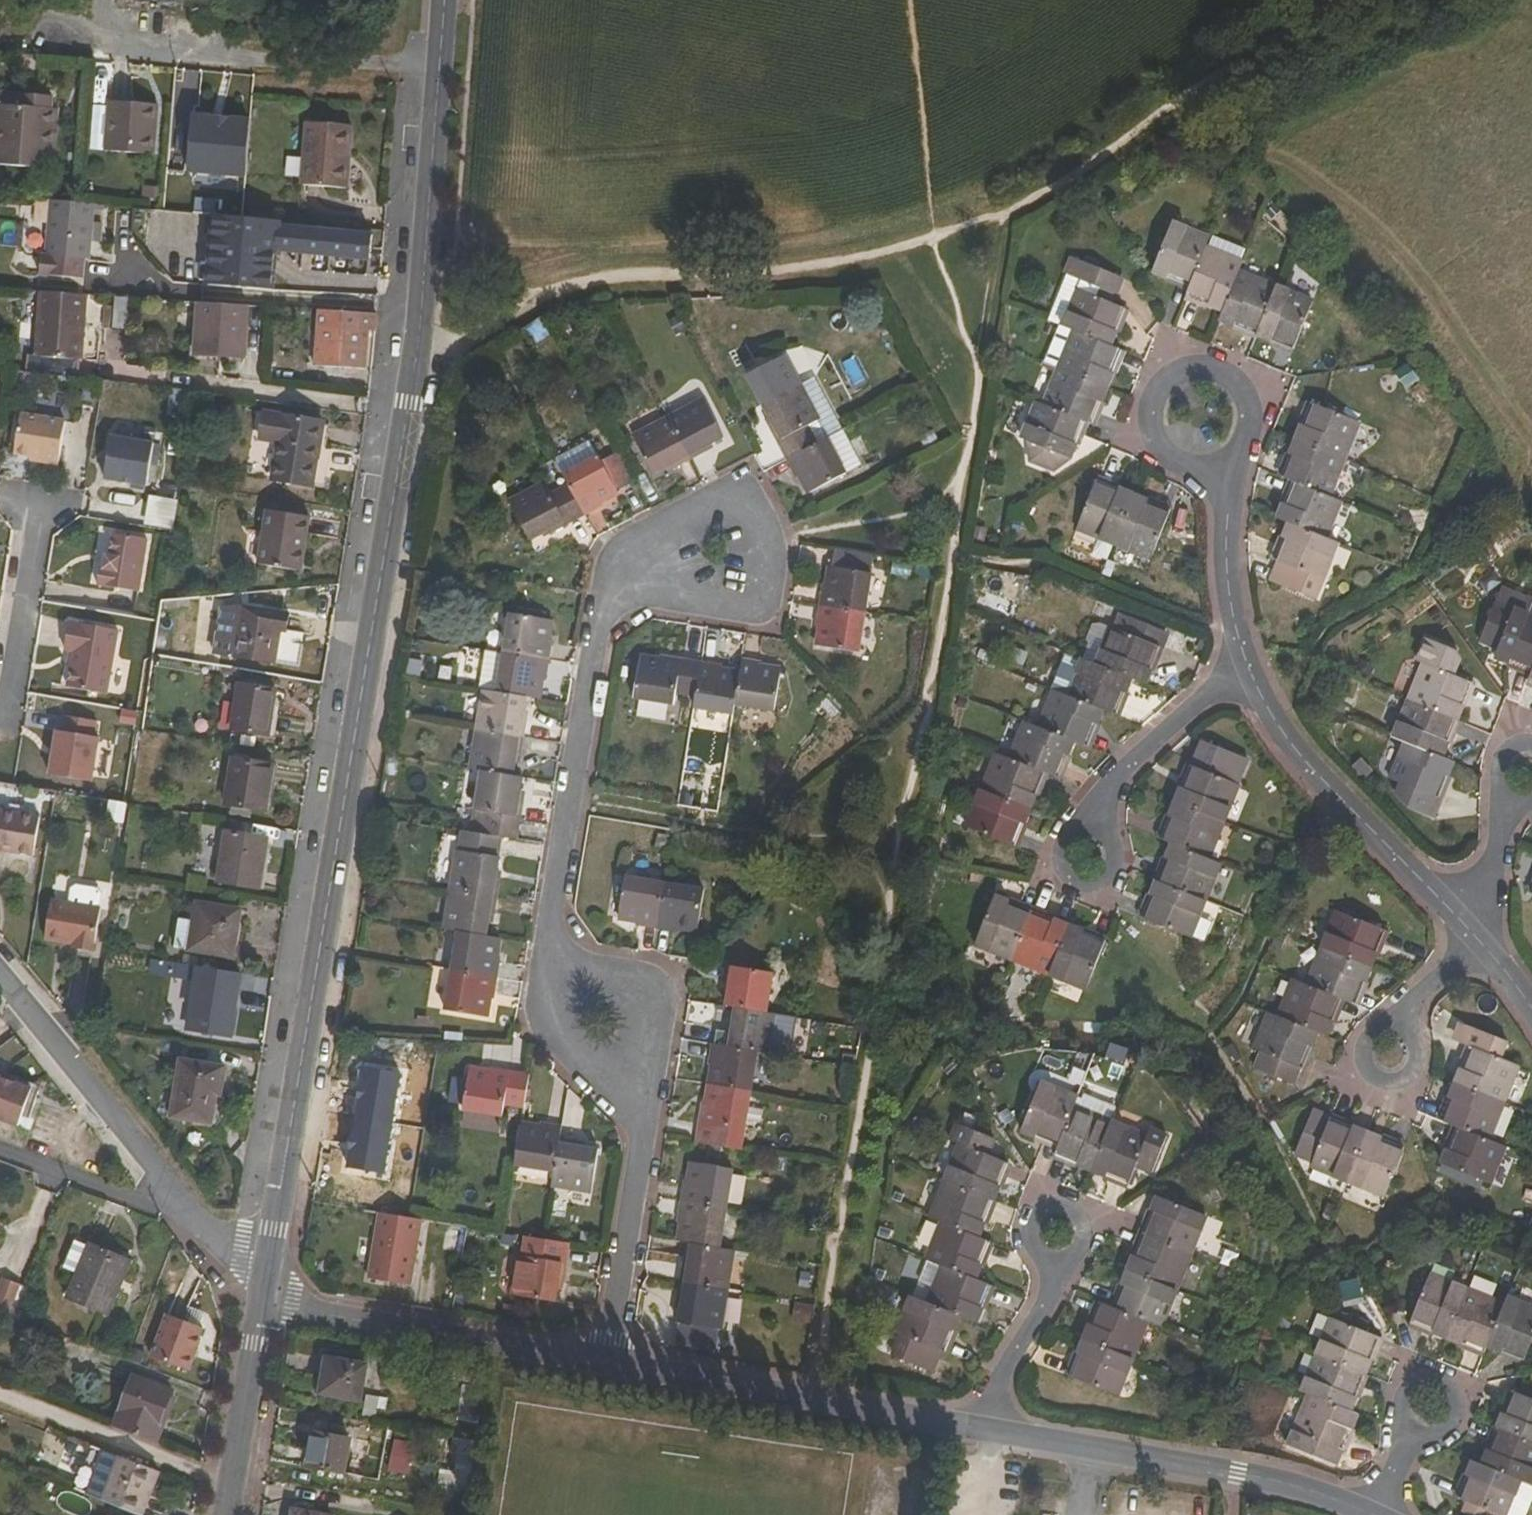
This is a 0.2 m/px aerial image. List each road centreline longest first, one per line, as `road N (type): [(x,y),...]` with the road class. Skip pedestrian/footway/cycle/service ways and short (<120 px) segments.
road 1 (track): [(1446,0),(1220,154),(931,245),(742,282),(645,280),(561,296),(417,343)]
road 2 (unclassified): [(268,1295),(409,408)]
road 3 (residential): [(580,973),(550,937),(608,589),(671,548)]
road 4 (residential): [(268,1295),(0,972)]
road 5 (unclassified): [(978,1430),(1314,1490),(1378,1514)]
road 6 (unclassified): [(409,408),(445,0)]
road 7 (unclassified): [(611,1362),(790,1402),(978,1430)]
road 8 (unclassified): [(268,1295),(611,1362)]
road 9 (residential): [(1471,928),(1293,746),(1247,663)]
road 10 (residential): [(611,1362),(636,1229),(640,1151),(612,1077)]
road 11 (residential): [(671,548),(681,584),(714,599),(743,588),(756,569),(755,536),(736,515),(697,514),(675,535)]
road 12 (residential): [(239,1481),(0,1393)]
road 13 (unclassified): [(409,408),(168,378)]
road 14 (residential): [(1223,458),(1246,436),(1252,405),(1223,369),(1191,367),(1166,386),(1157,414),(1168,442)]
road 15 (residential): [(1247,663),(1133,763),(1092,818)]
road 16 (residential): [(1247,663),(1228,582),(1223,458)]
road 17 (residential): [(612,1077),(650,1058),(660,1041),(662,1006),(640,975),(621,967),(580,973)]
road 18 (residential): [(0,711),(37,518)]
road 19 (residential): [(978,1430),(1051,1287),(1073,1263)]
road 20 (unclassified): [(239,1481),(268,1295)]
road 21 (residential): [(580,973),(554,1007),(558,1045),(578,1068),(612,1077)]
road 22 (residential): [(1471,928),(1515,792)]
road 23 (residential): [(1471,928),(1400,1031)]
road 24 (residential): [(1073,1263),(1095,1238),(1088,1207),(1058,1194),(1036,1204)]
road 25 (residential): [(1092,818),(1062,830),(1055,862),(1079,885),(1102,884)]

